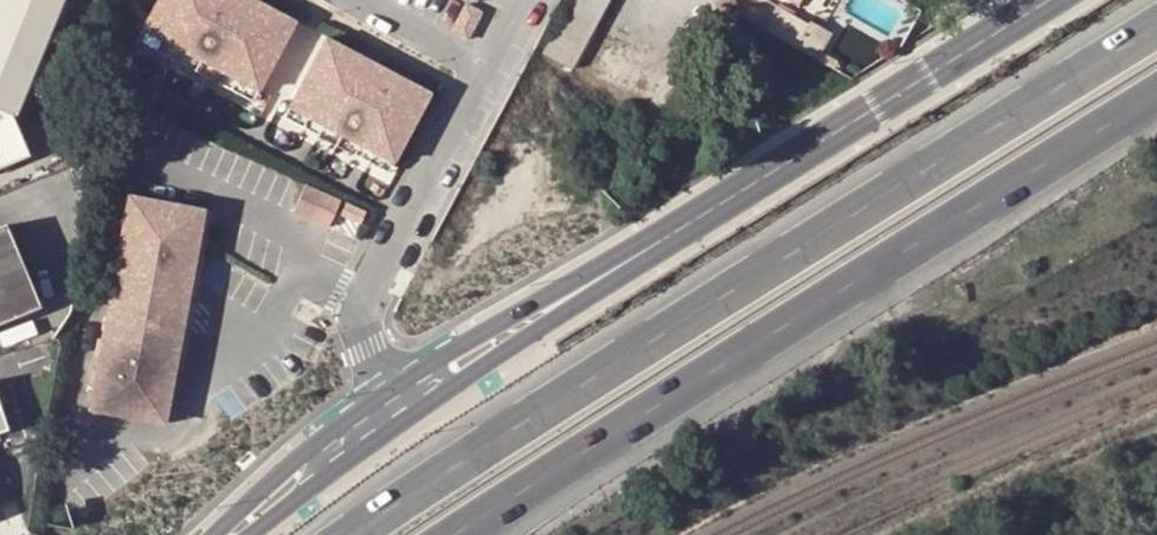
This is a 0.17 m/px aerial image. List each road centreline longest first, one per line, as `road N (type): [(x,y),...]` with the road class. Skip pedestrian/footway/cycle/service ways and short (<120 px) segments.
road 1 (trunk): [(1156,24),(351,534)]
road 2 (trunk): [(462,534),(1156,95)]
road 3 (residential): [(518,0),(374,282),(359,334),(381,395)]
road 4 (tertiary): [(1057,0),(689,229)]
road 5 (tertiary): [(393,419),(689,229)]
road 6 (tertiary): [(689,229),(525,310),(381,395)]
road 7 (tertiary): [(381,395),(223,534)]
road 8 (tertiary): [(236,534),(393,419)]

